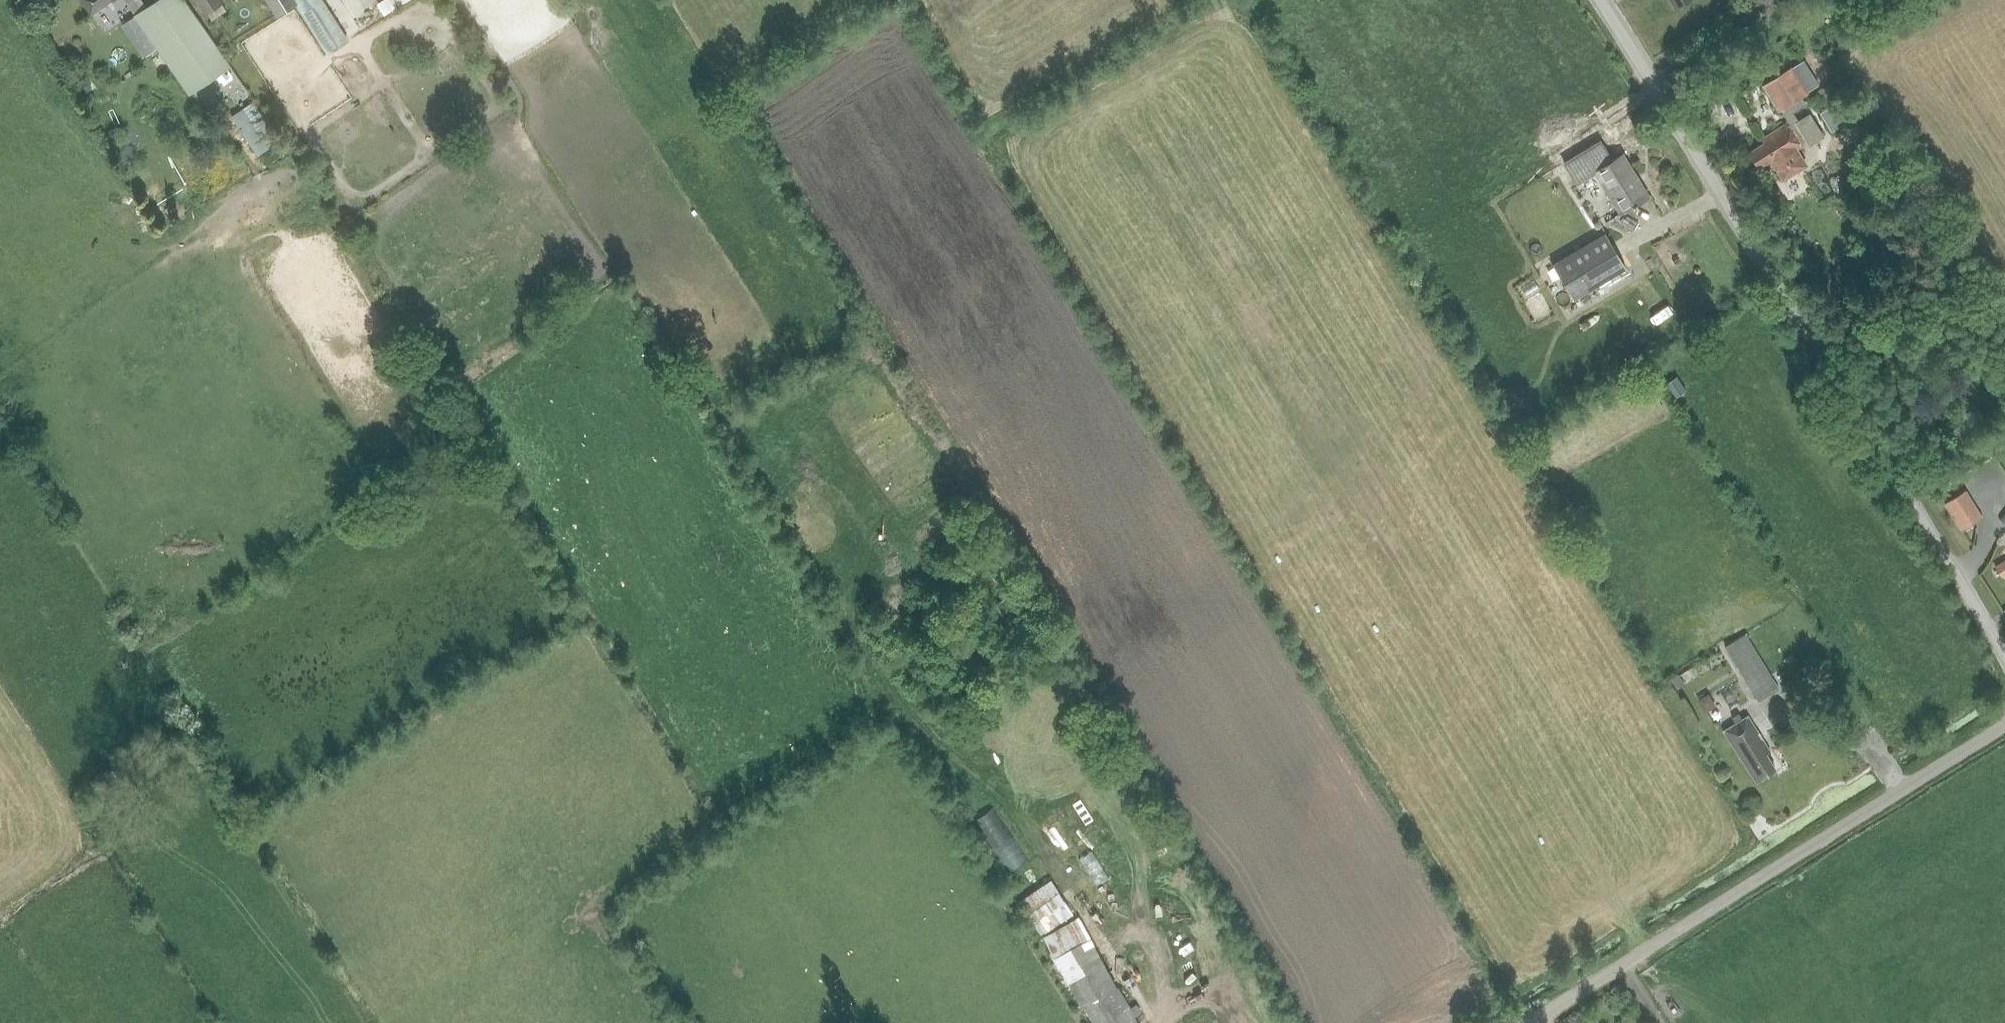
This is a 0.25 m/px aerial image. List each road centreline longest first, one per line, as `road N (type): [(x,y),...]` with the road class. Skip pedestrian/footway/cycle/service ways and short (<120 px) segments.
road 1 (unclassified): [(2004,657),(1596,0)]
road 2 (unclassified): [(1527,1022),(2004,722)]

